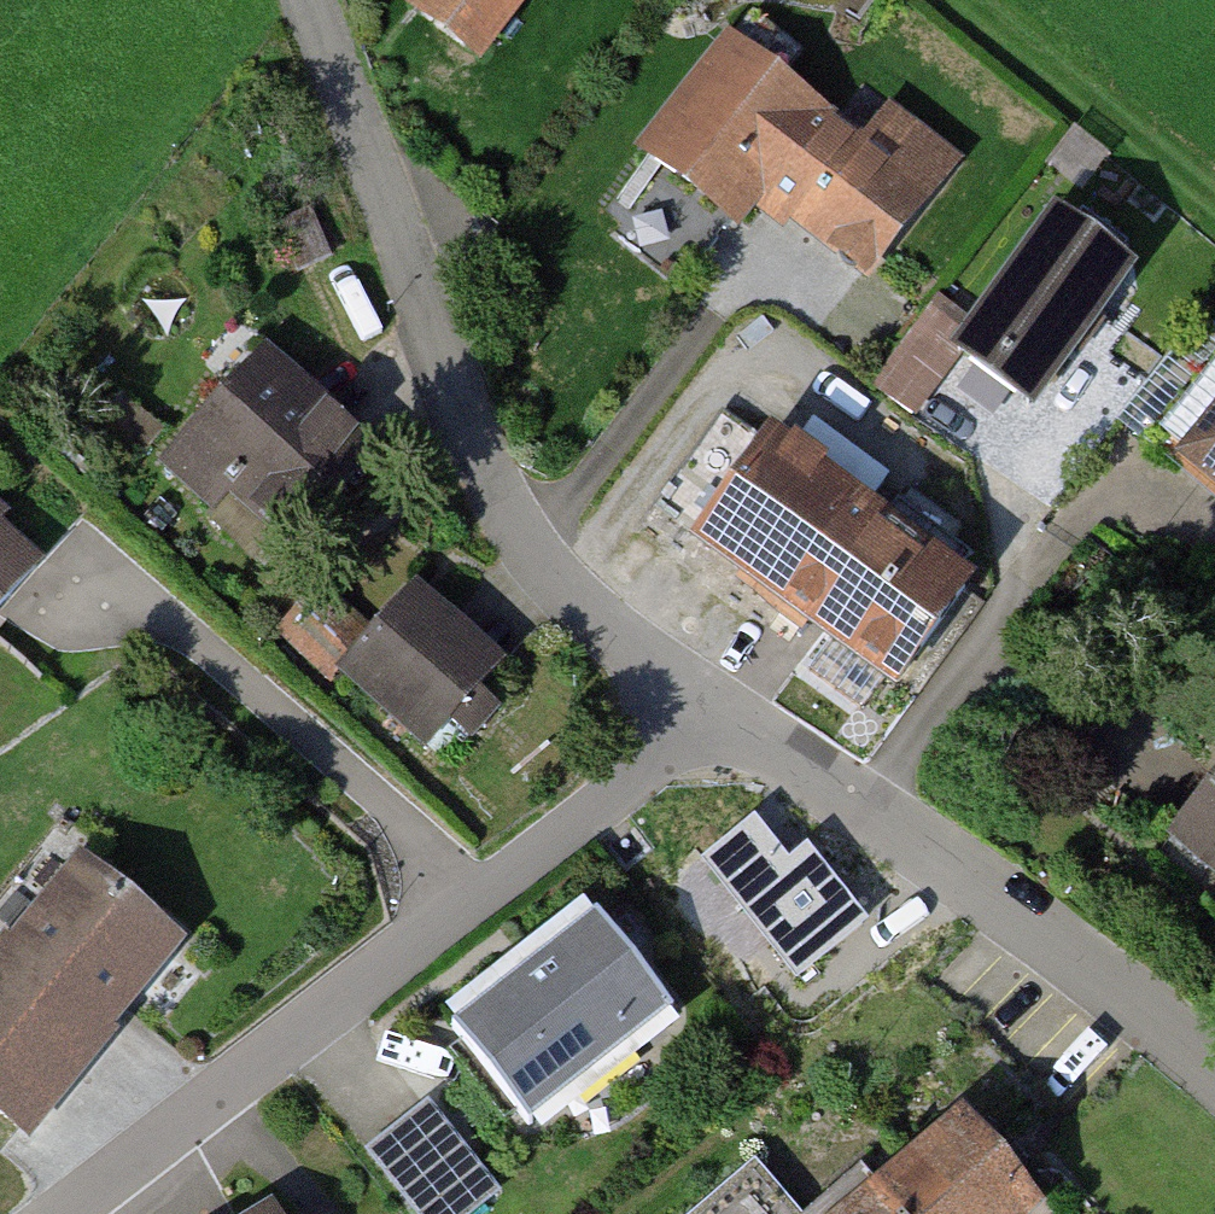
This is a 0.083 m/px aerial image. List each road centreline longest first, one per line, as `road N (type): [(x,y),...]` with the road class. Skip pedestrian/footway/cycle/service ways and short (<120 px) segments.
road 1 (residential): [(717,707),(569,594),(497,499),(311,0)]
road 2 (residential): [(60,1213),(717,707)]
road 3 (residential): [(1214,1069),(1048,934),(717,707)]

